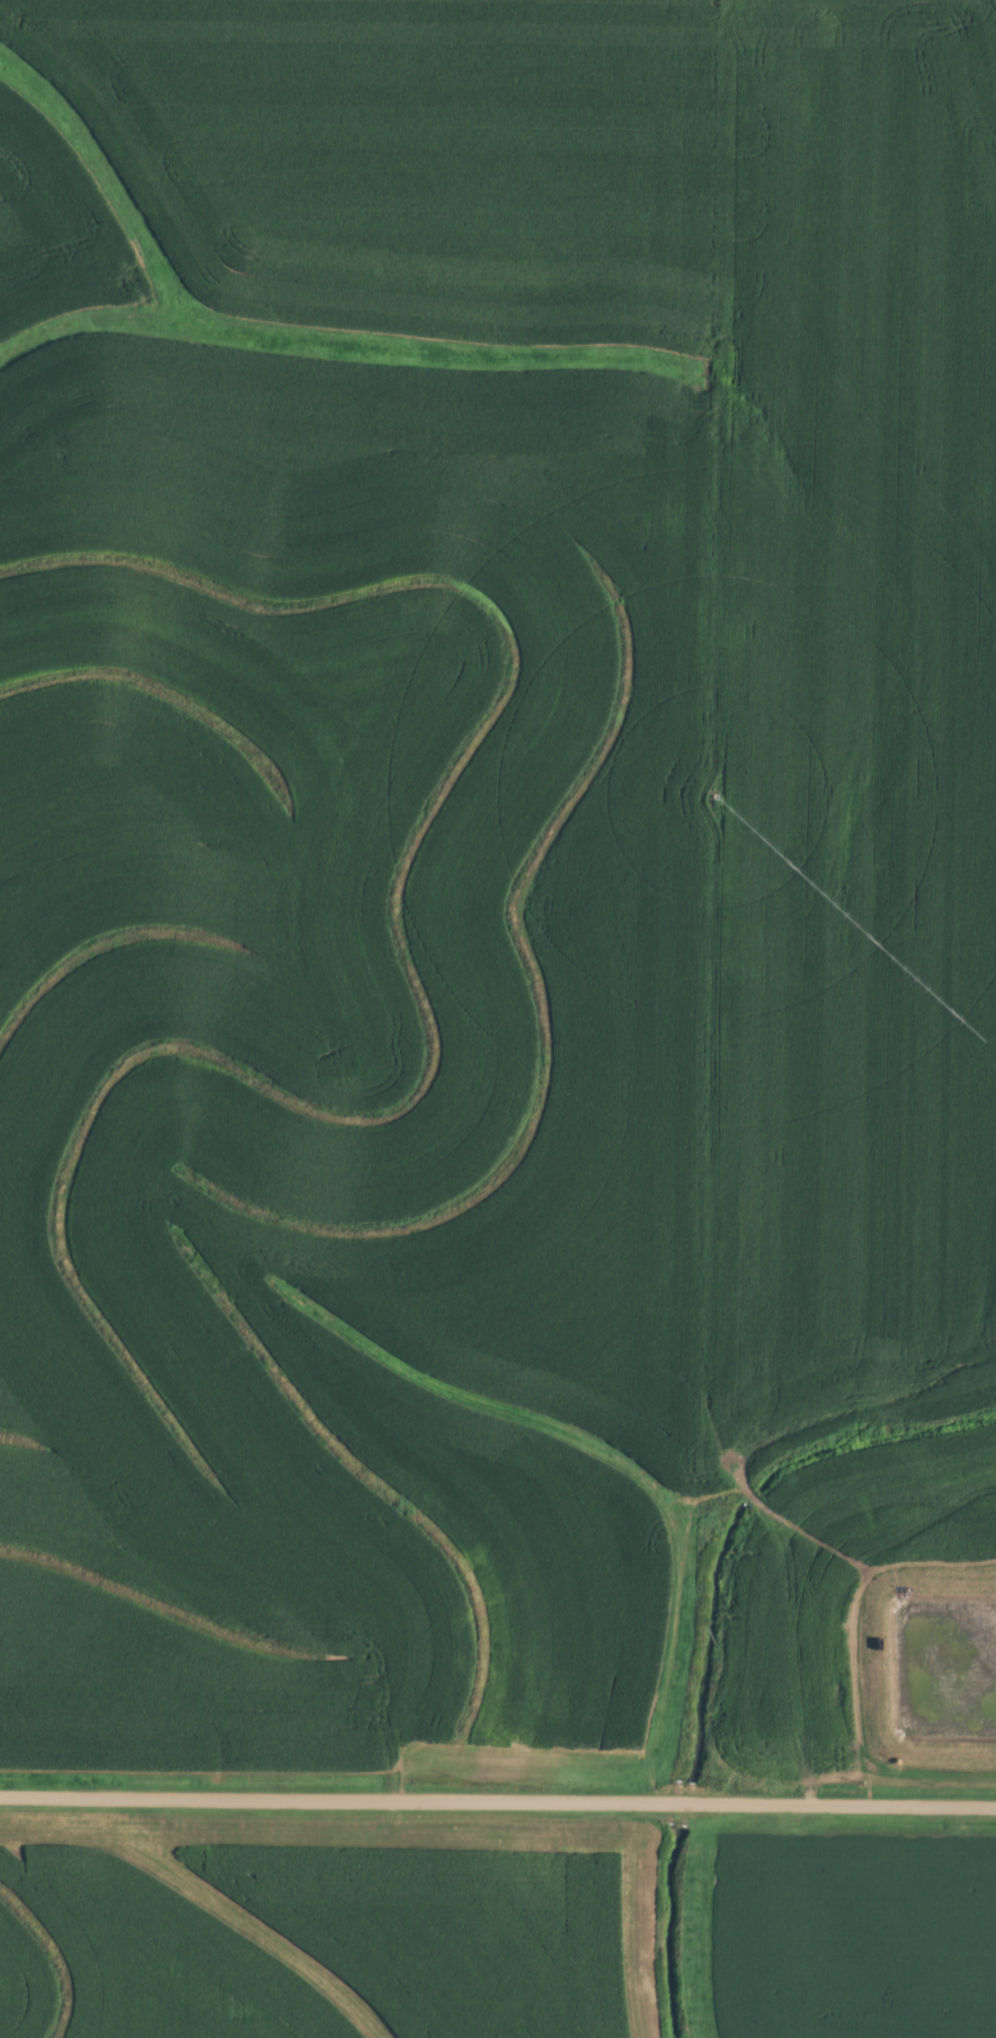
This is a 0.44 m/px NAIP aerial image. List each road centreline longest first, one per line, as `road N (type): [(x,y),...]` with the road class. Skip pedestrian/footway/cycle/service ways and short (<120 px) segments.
road 1 (residential): [(0,1797),(995,1810)]

